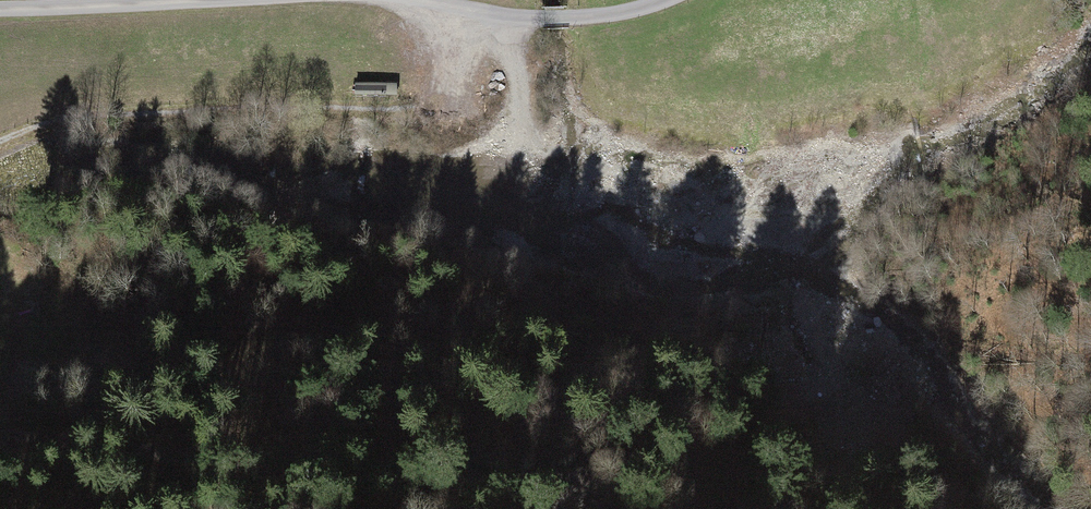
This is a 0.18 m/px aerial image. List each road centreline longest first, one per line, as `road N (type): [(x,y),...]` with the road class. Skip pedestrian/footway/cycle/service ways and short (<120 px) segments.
road 1 (track): [(582,508),(422,454),(328,470),(0,432)]
road 2 (residential): [(676,0),(613,19),(529,23),(423,0)]
road 3 (residential): [(251,0),(0,9)]

